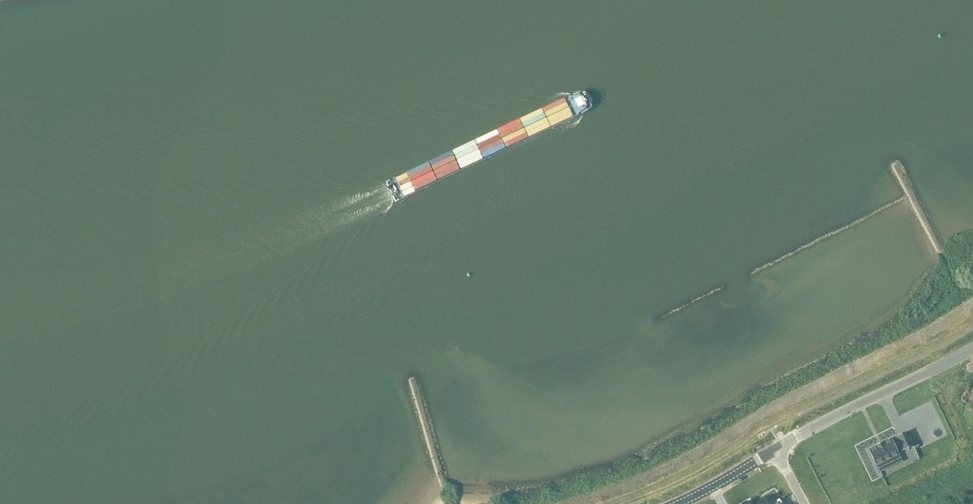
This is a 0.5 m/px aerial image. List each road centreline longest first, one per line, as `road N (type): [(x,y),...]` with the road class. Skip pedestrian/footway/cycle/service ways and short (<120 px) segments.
road 1 (tertiary): [(773,450),(972,351)]

